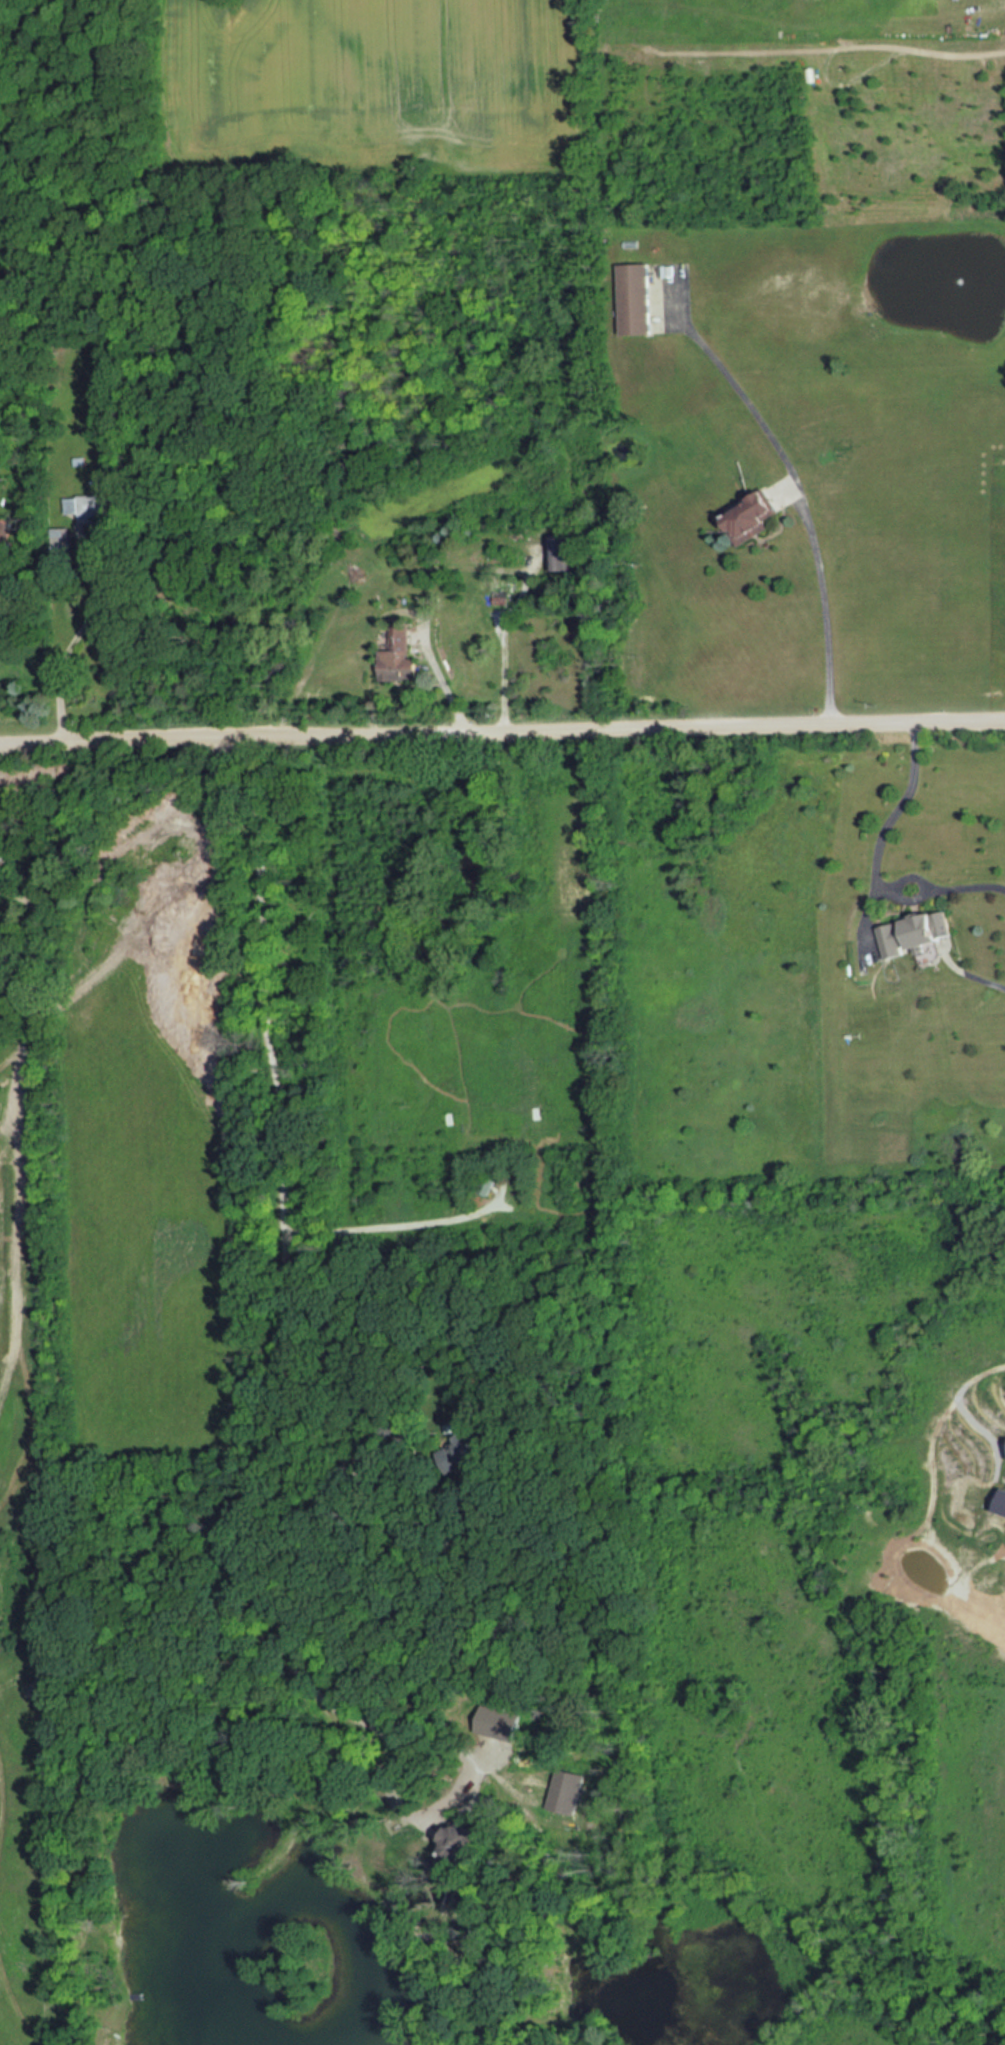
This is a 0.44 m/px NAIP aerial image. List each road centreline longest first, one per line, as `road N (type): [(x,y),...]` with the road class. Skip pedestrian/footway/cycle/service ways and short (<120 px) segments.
road 1 (residential): [(1004,717),(246,732)]
road 2 (residential): [(246,732),(64,736)]

